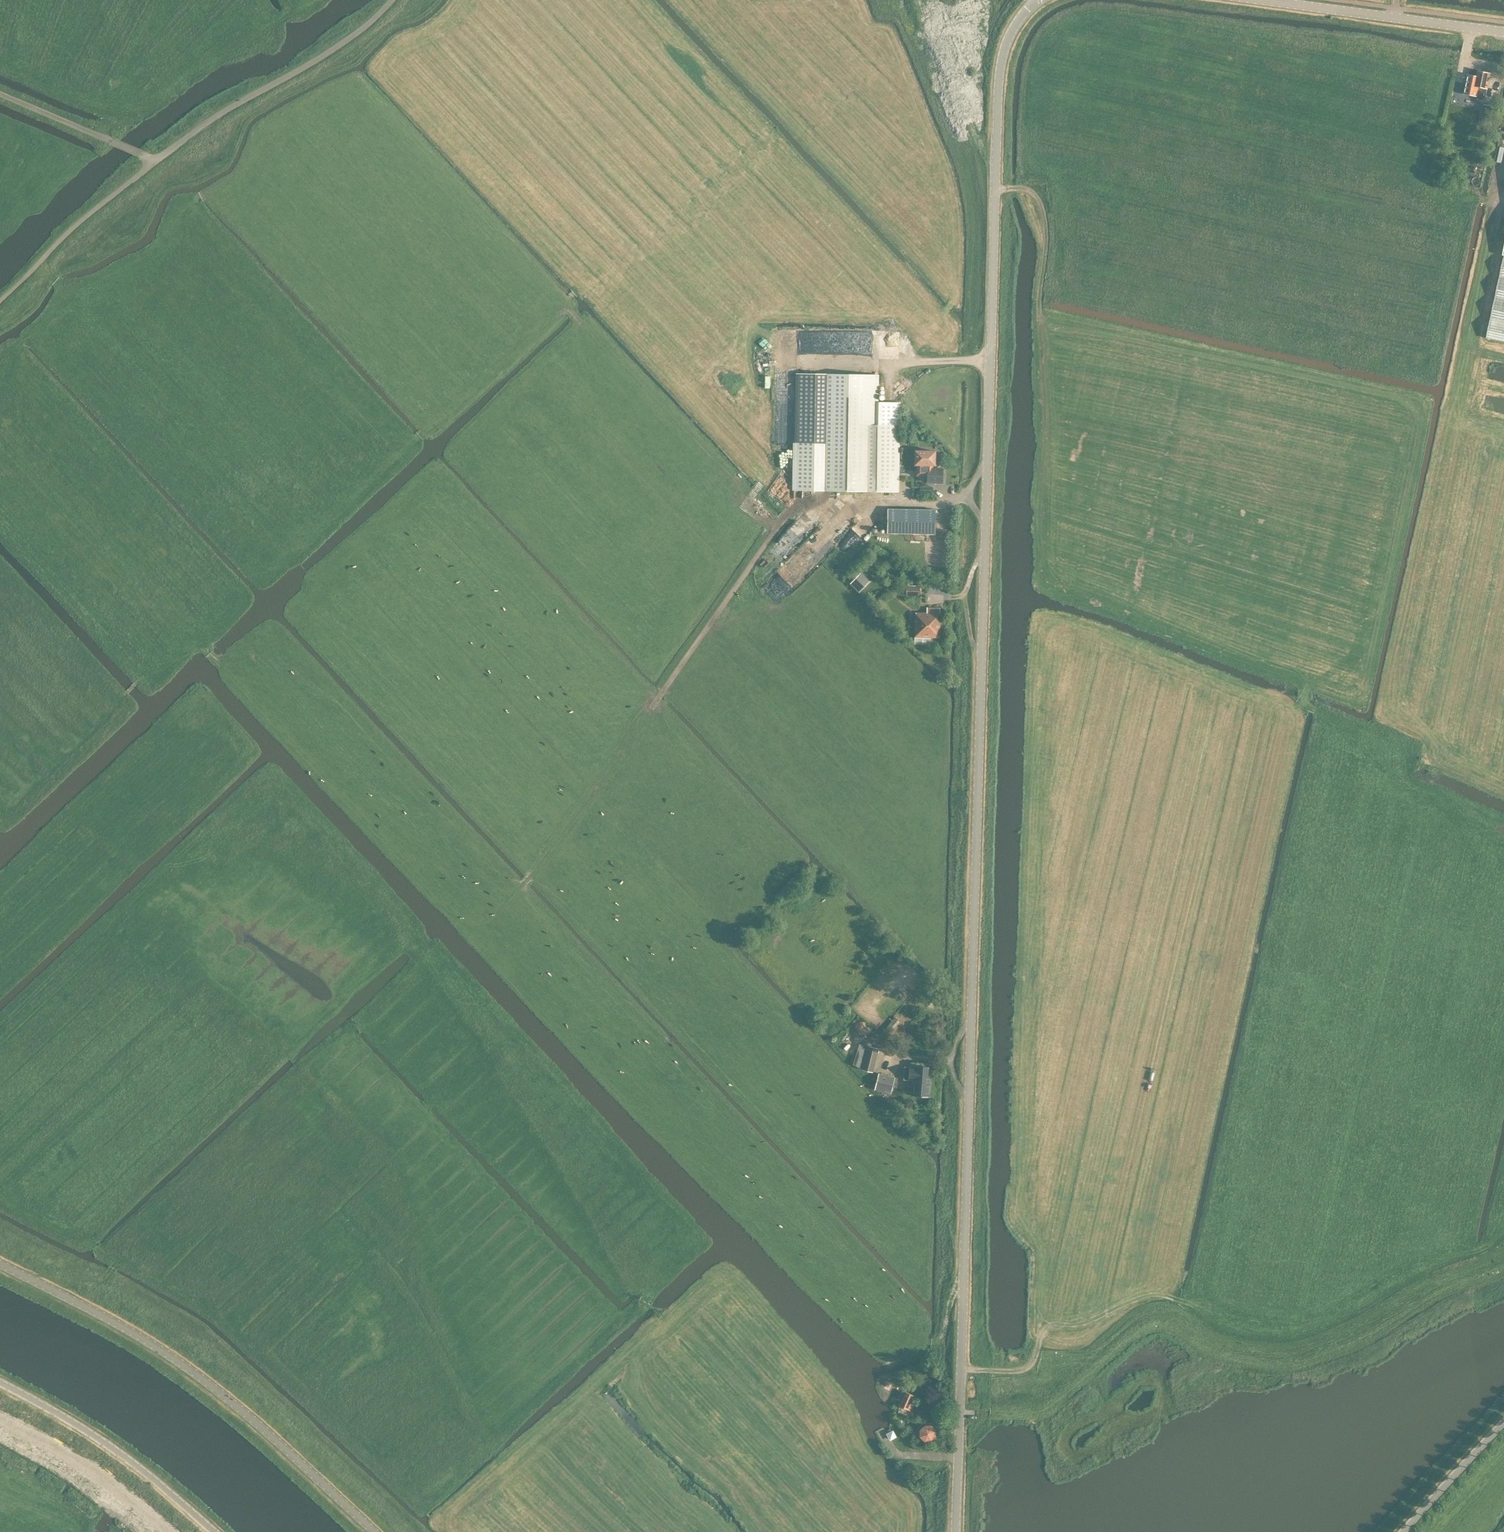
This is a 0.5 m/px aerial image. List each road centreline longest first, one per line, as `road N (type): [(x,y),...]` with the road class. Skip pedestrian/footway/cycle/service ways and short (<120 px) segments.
road 1 (tertiary): [(956,1531),(999,81),(1008,41),(1036,0)]
road 2 (track): [(1503,842),(1463,823),(1332,715),(1302,705),(1307,685),(1049,582),(1044,212),(1033,191),(995,189)]
road 3 (tertiary): [(374,1531),(211,1385),(133,1333),(0,1264)]
road 4 (tertiary): [(212,1531),(110,1448),(0,1383)]
road 5 (tertiary): [(1503,31),(1262,0)]
road 6 (track): [(921,1),(996,172)]
road 7 (track): [(1027,1371),(1045,1332),(1143,1295)]
road 8 (unclassified): [(1406,1531),(1503,1421)]

